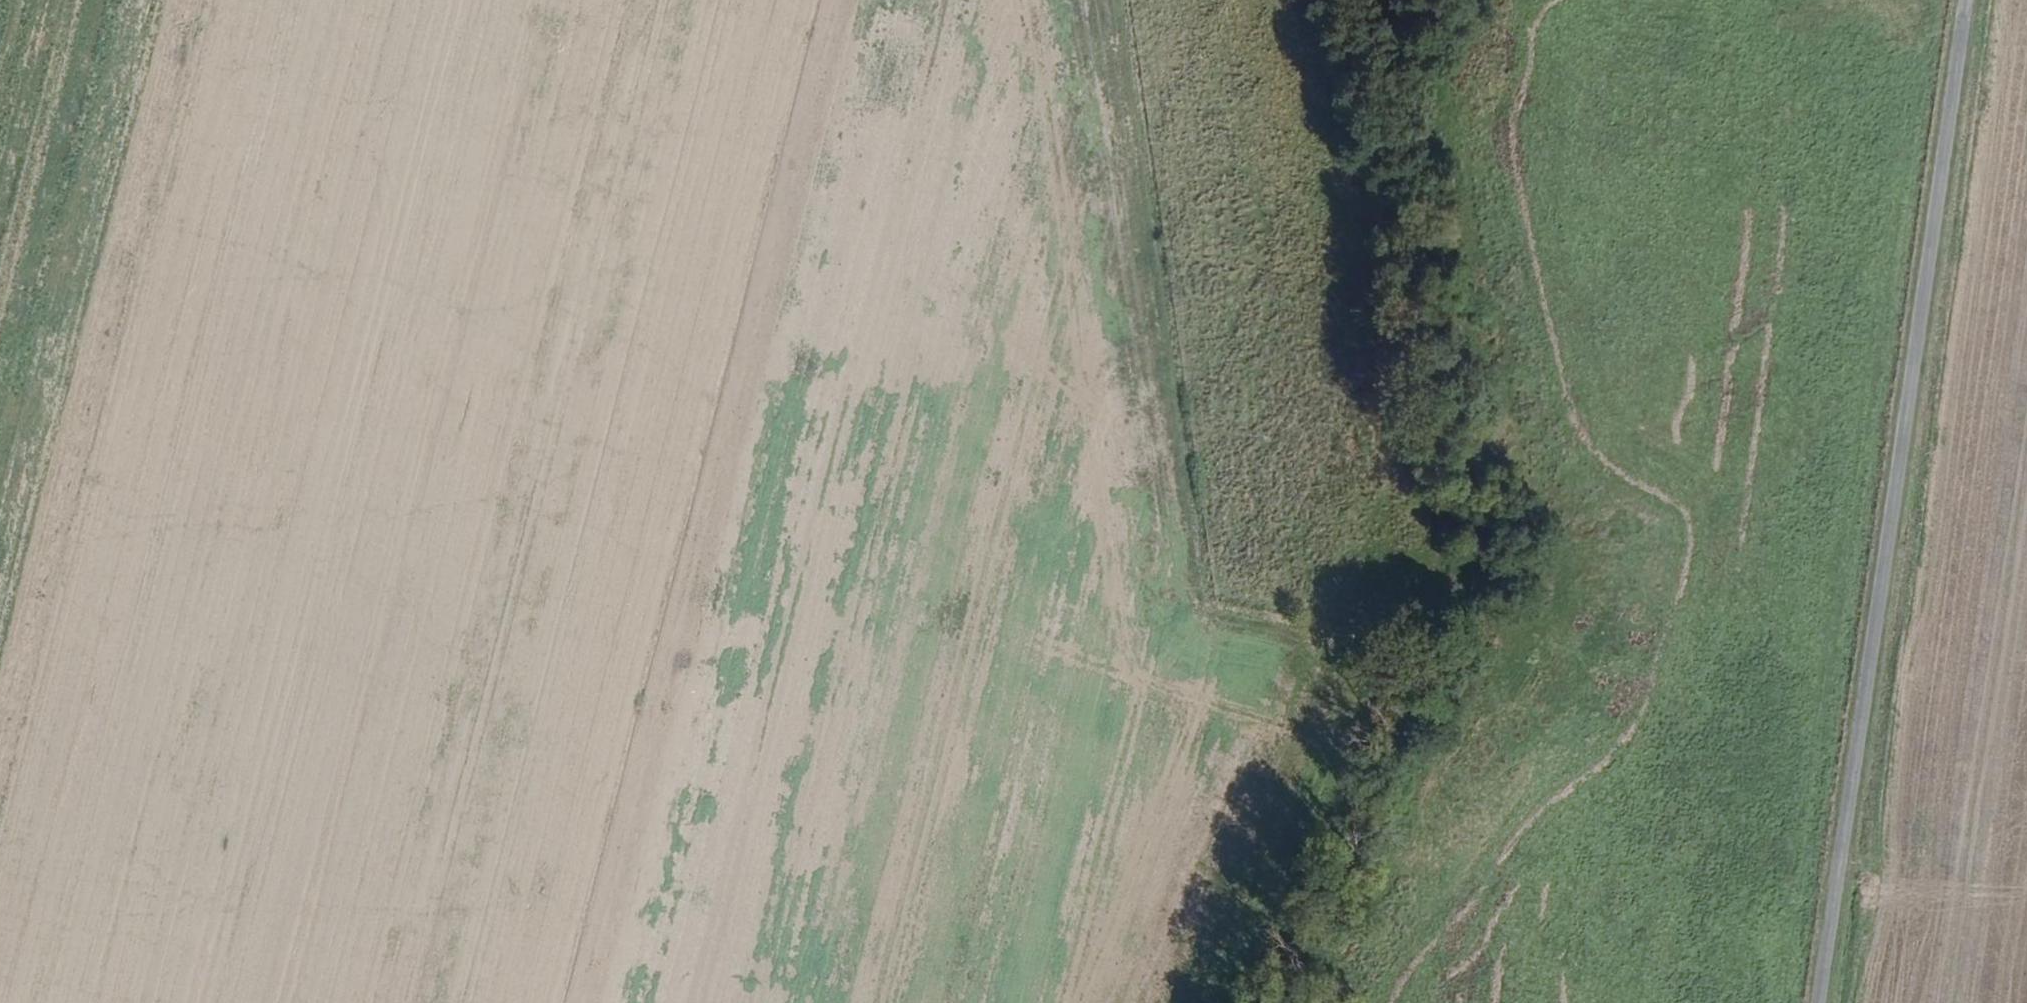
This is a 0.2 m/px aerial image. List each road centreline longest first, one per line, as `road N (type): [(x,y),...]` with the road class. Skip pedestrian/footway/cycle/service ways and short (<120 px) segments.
road 1 (unclassified): [(1810,1002),(1959,0)]

